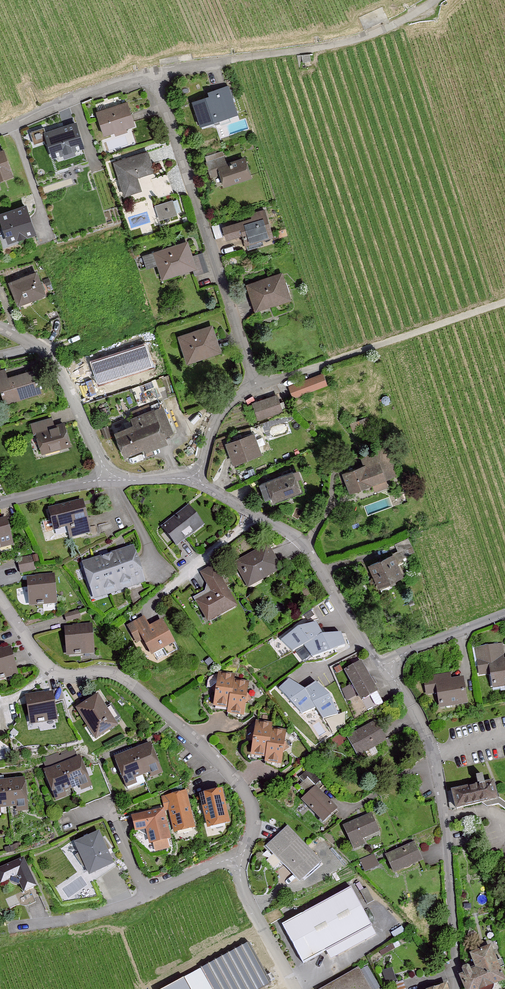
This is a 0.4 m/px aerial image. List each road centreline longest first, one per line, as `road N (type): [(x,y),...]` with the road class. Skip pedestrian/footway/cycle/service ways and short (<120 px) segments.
road 1 (residential): [(297,988),(238,880),(253,817),(243,791),(113,674),(50,673),(0,598)]
road 2 (residential): [(149,75),(258,389)]
road 3 (residential): [(458,988),(439,778),(415,707),(387,673)]
road 4 (residential): [(149,75),(340,47),(442,0)]
road 5 (residential): [(387,673),(306,546),(199,485)]
road 6 (residential): [(0,330),(51,350),(116,484)]
road 7 (track): [(321,367),(504,304)]
road 8 (residential): [(0,131),(149,75)]
road 9 (residential): [(387,673),(405,654),(504,617)]

